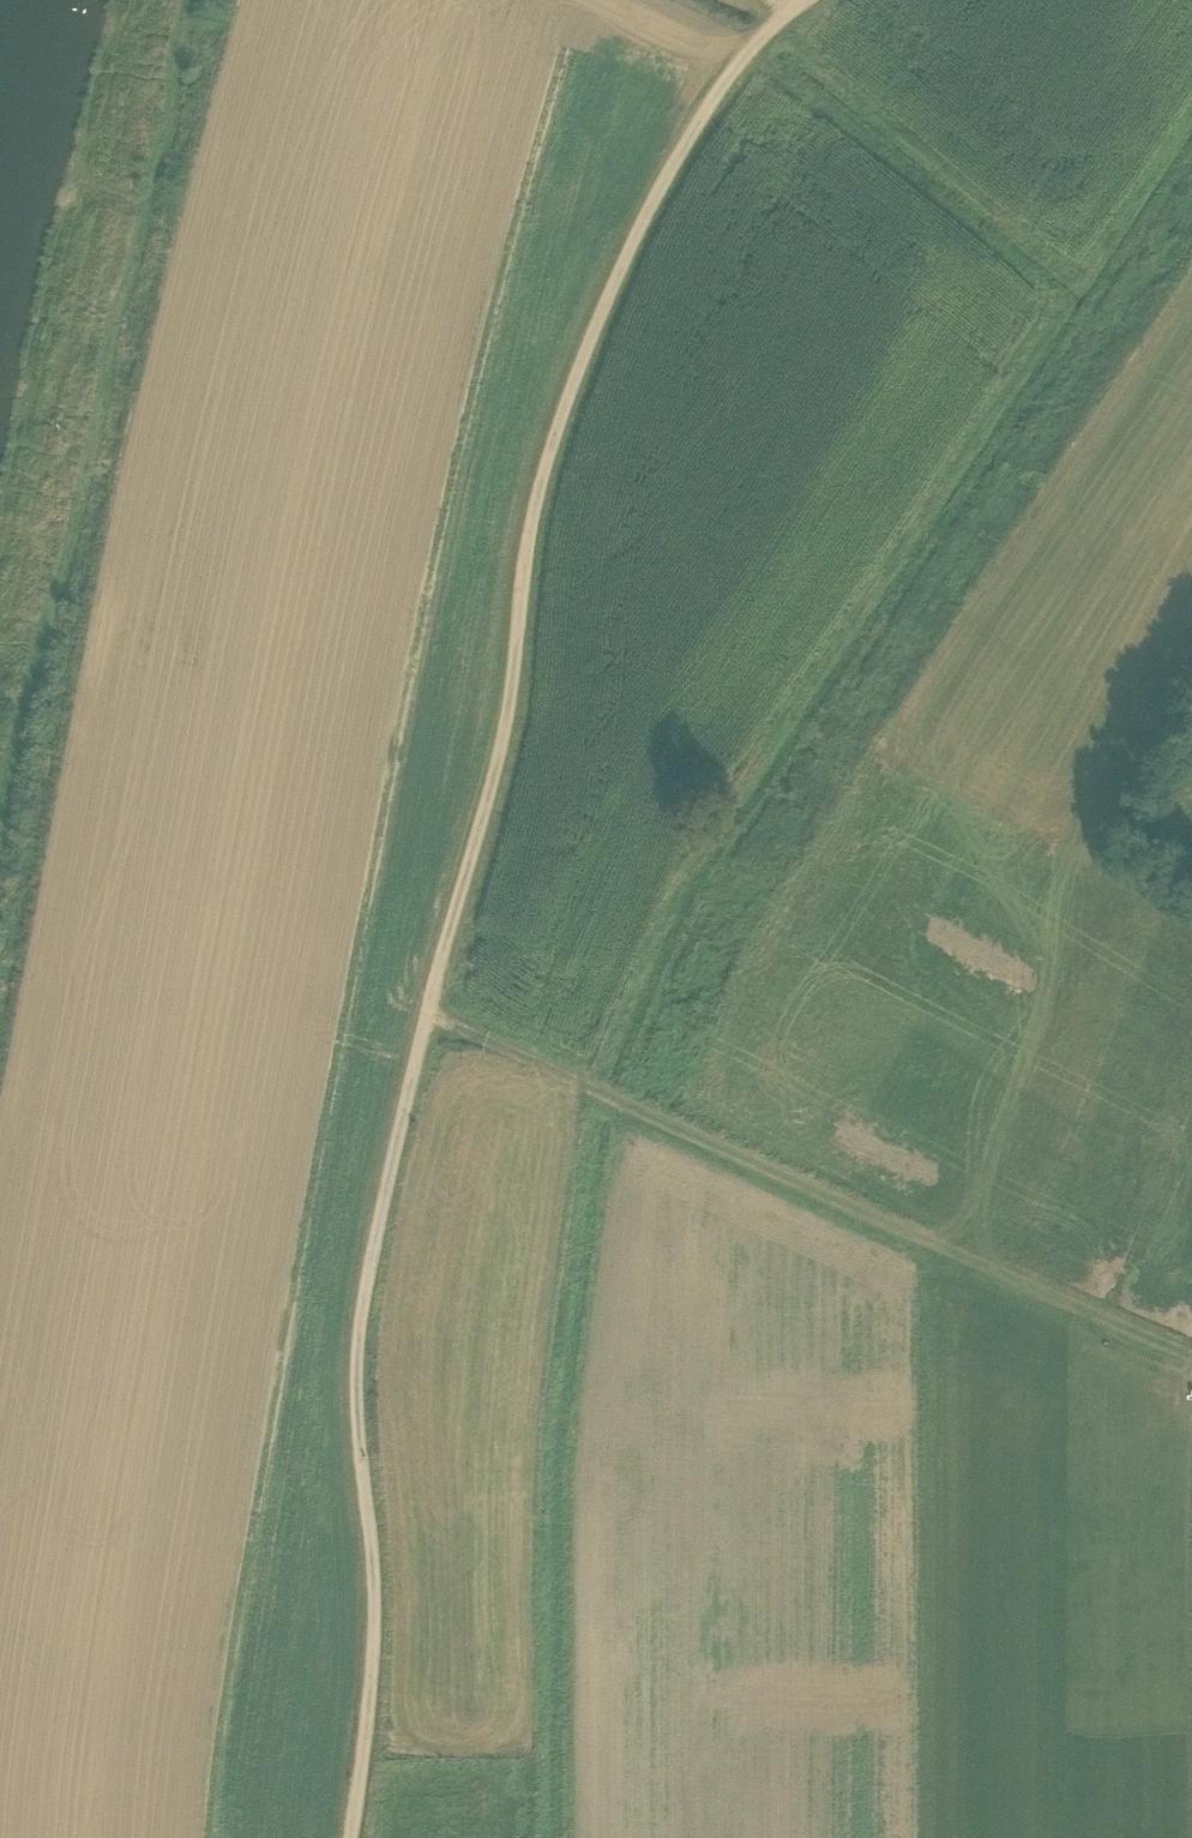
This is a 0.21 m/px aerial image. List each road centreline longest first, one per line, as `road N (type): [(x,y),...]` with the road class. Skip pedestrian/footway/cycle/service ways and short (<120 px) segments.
road 1 (track): [(355,1837),(374,1590),(354,1379),(369,1266),(512,708),(527,541),(559,421),(684,138),(734,65),(806,0)]
road 2 (track): [(429,1014),(1191,1355)]

